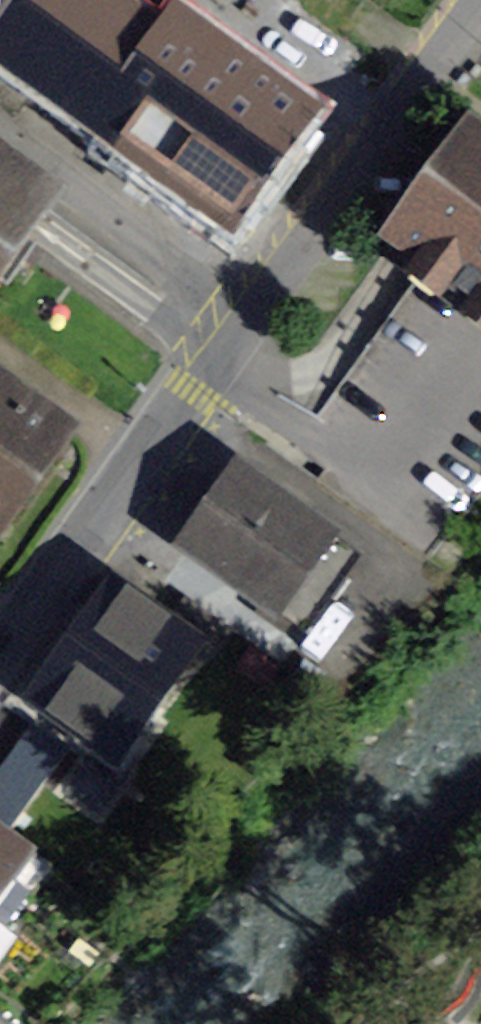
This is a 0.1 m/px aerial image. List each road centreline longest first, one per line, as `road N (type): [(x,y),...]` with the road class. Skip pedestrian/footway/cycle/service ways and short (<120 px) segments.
road 1 (residential): [(0,644),(267,304)]
road 2 (residential): [(267,304),(480,27)]
road 3 (residential): [(0,133),(267,304)]

